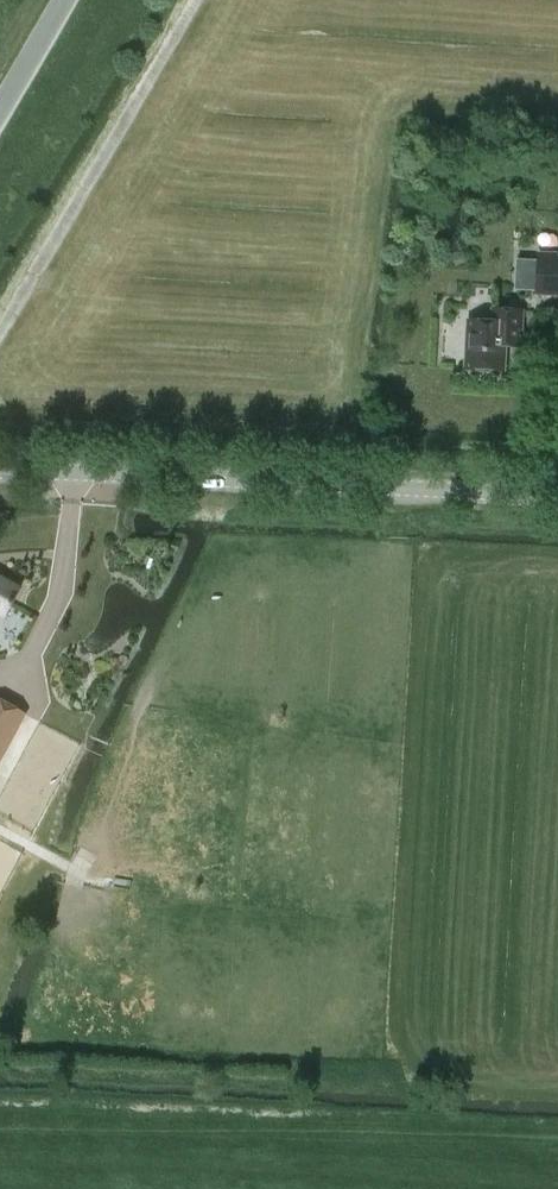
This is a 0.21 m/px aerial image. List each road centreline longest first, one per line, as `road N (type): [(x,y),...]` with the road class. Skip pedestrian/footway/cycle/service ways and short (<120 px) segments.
road 1 (unclassified): [(557,495),(0,471)]
road 2 (track): [(199,0),(0,336)]
road 3 (unclassified): [(0,110),(65,0)]

